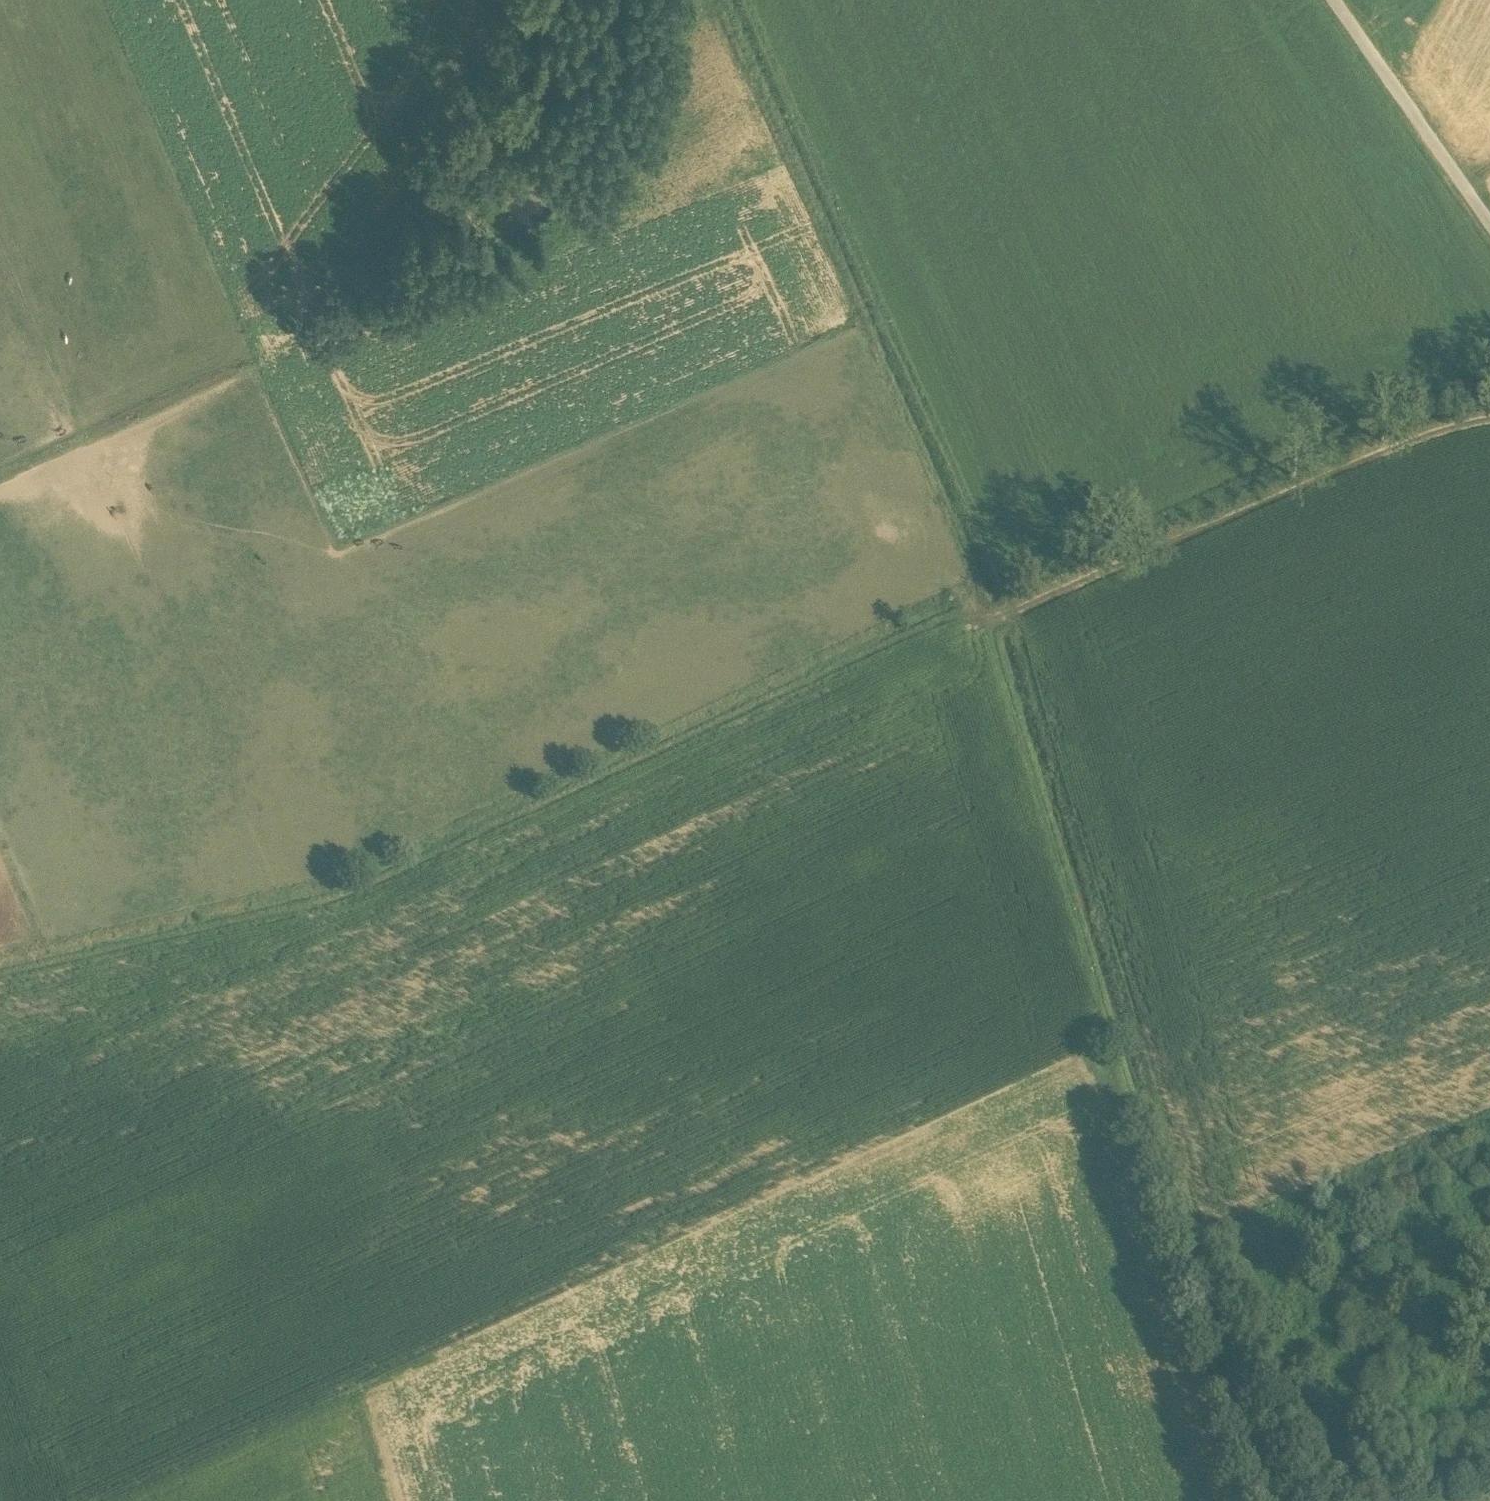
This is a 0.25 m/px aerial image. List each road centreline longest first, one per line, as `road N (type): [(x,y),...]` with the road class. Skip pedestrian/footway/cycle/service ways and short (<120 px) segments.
road 1 (track): [(988,611),(1353,457),(1489,411)]
road 2 (unclassified): [(1489,210),(1350,0)]

